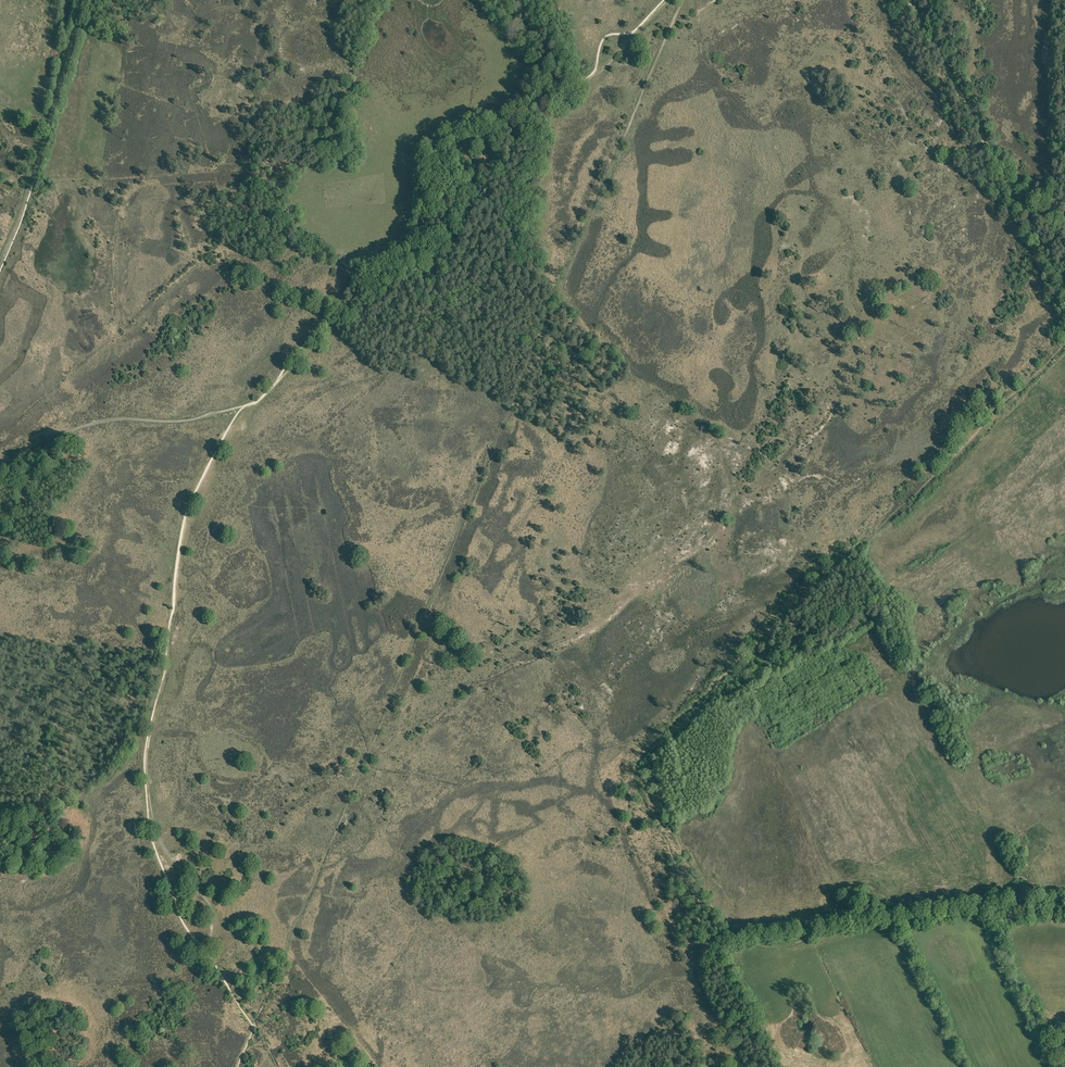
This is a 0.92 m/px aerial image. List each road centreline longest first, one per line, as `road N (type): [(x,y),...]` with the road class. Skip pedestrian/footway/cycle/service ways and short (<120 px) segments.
road 1 (track): [(1061,281),(910,0)]
road 2 (track): [(85,0),(0,264)]
road 3 (track): [(715,943),(777,946),(983,909)]

